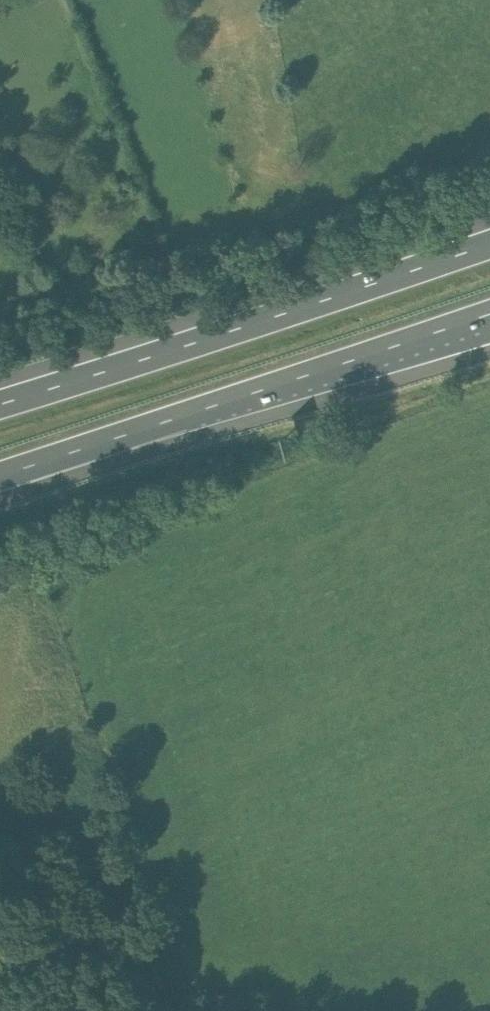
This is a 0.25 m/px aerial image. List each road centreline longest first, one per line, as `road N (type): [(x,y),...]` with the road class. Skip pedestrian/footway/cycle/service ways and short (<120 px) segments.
road 1 (motorway): [(0,481),(489,318)]
road 2 (motorway): [(489,242),(0,399)]

